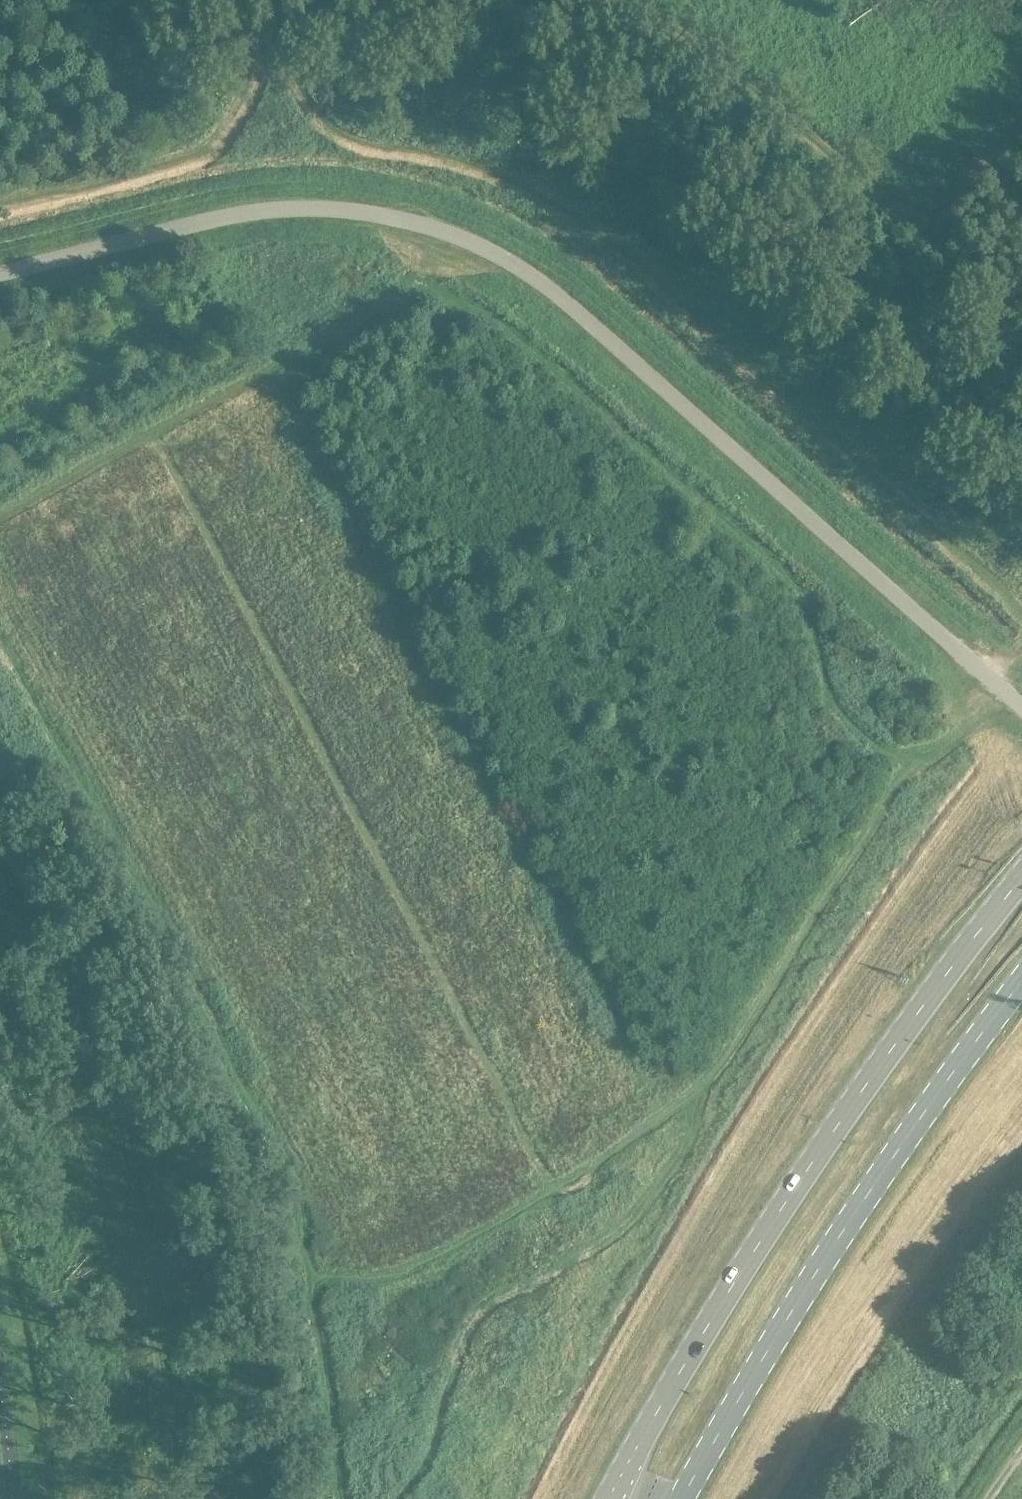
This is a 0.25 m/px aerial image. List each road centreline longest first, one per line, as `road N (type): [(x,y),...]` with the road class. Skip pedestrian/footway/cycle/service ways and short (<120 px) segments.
road 1 (unclassified): [(0,272),(184,224),(282,209),(387,216),(474,244),(587,321),(1021,702)]
road 2 (trunk): [(1021,877),(860,1091),(734,1282),(606,1498)]
road 3 (trunk): [(682,1498),(865,1197),(1021,980)]

